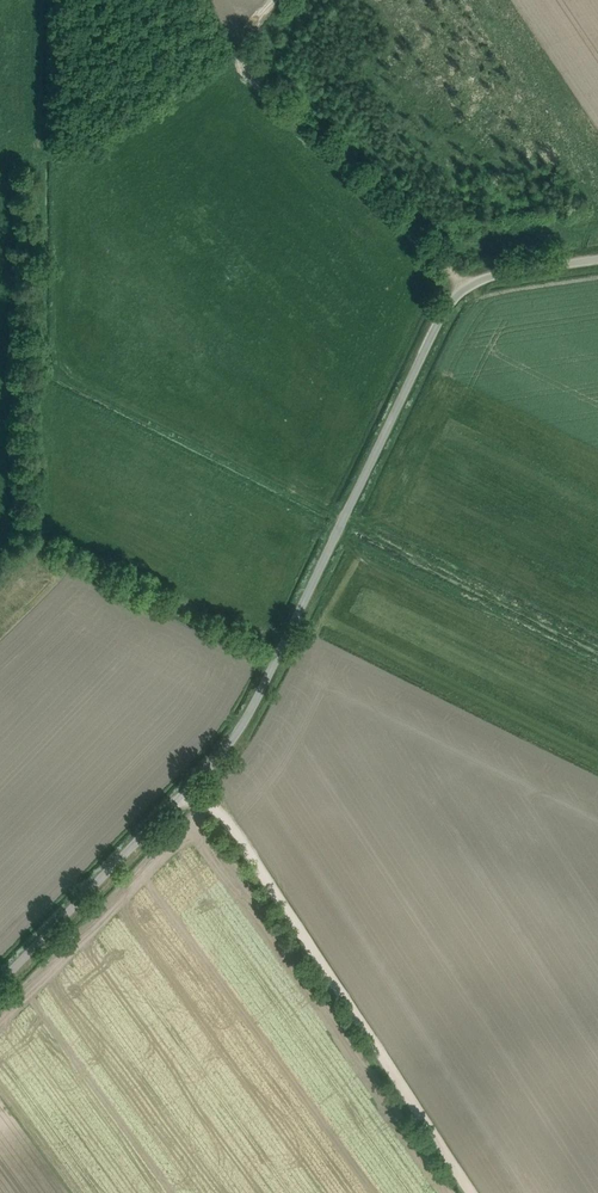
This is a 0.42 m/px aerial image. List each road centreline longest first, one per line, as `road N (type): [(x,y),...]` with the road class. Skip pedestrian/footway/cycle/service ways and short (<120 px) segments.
road 1 (unclassified): [(0,983),(236,735),(457,293),(484,277),(597,258)]
road 2 (track): [(474,1192),(188,789)]
road 3 (track): [(466,284),(239,57)]

